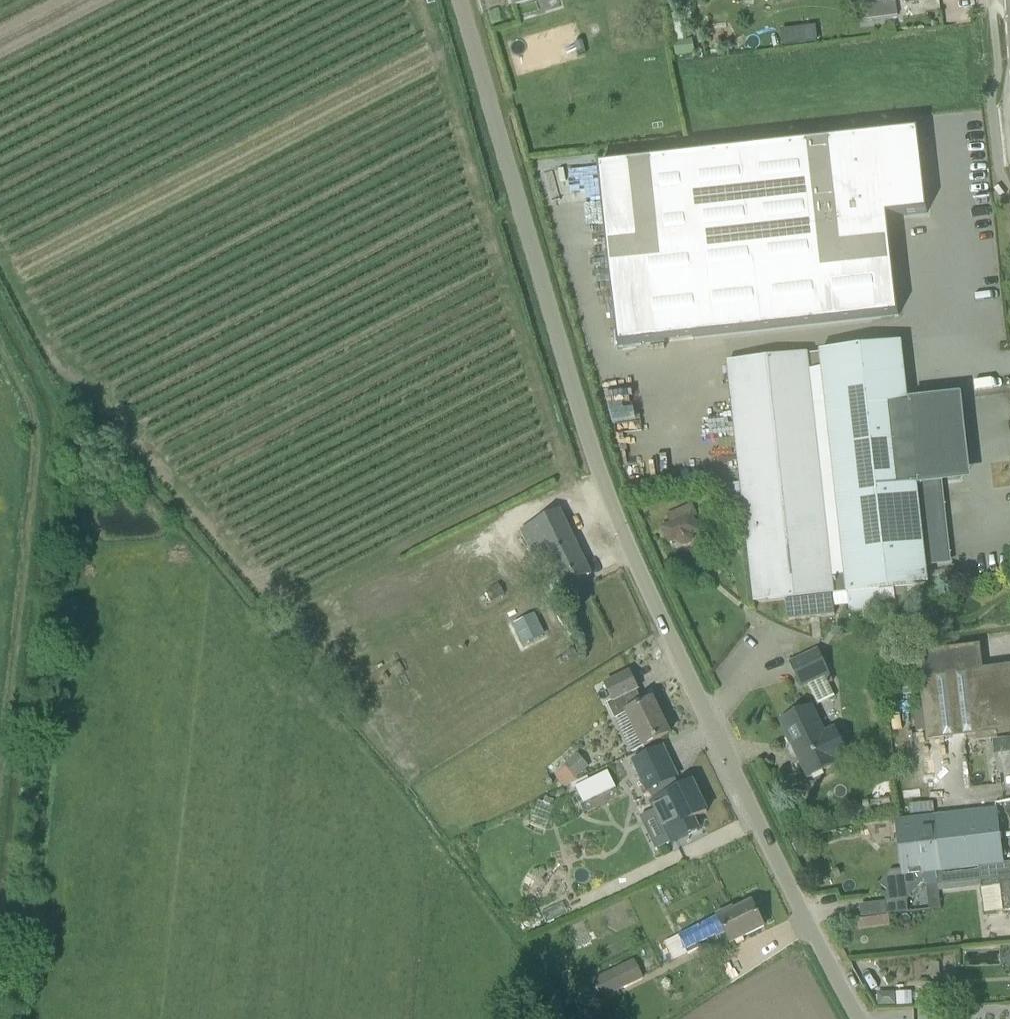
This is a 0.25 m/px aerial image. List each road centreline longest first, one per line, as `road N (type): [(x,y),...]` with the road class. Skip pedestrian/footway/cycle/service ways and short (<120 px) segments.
road 1 (unclassified): [(860,1018),(612,517),(455,0)]

